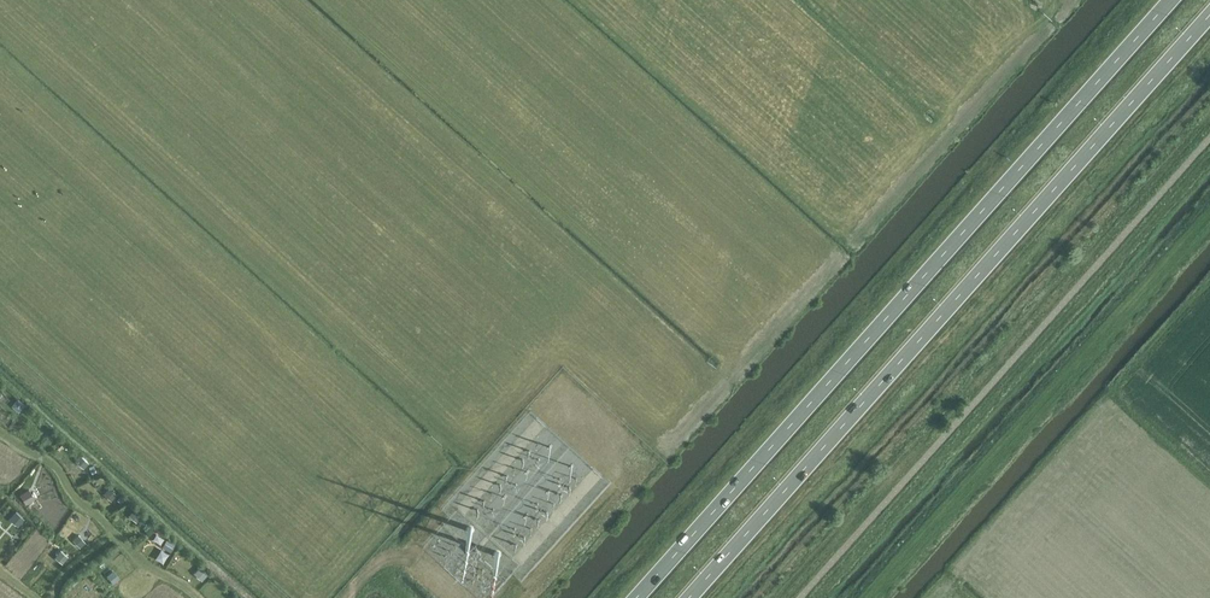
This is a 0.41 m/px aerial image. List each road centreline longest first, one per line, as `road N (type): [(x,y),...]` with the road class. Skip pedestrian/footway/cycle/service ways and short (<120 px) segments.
road 1 (trunk): [(1169,0),(636,597)]
road 2 (trunk): [(688,597),(1209,14)]
road 3 (track): [(50,597),(55,584),(114,535),(194,597)]
road 4 (track): [(114,535),(53,462),(0,430)]

